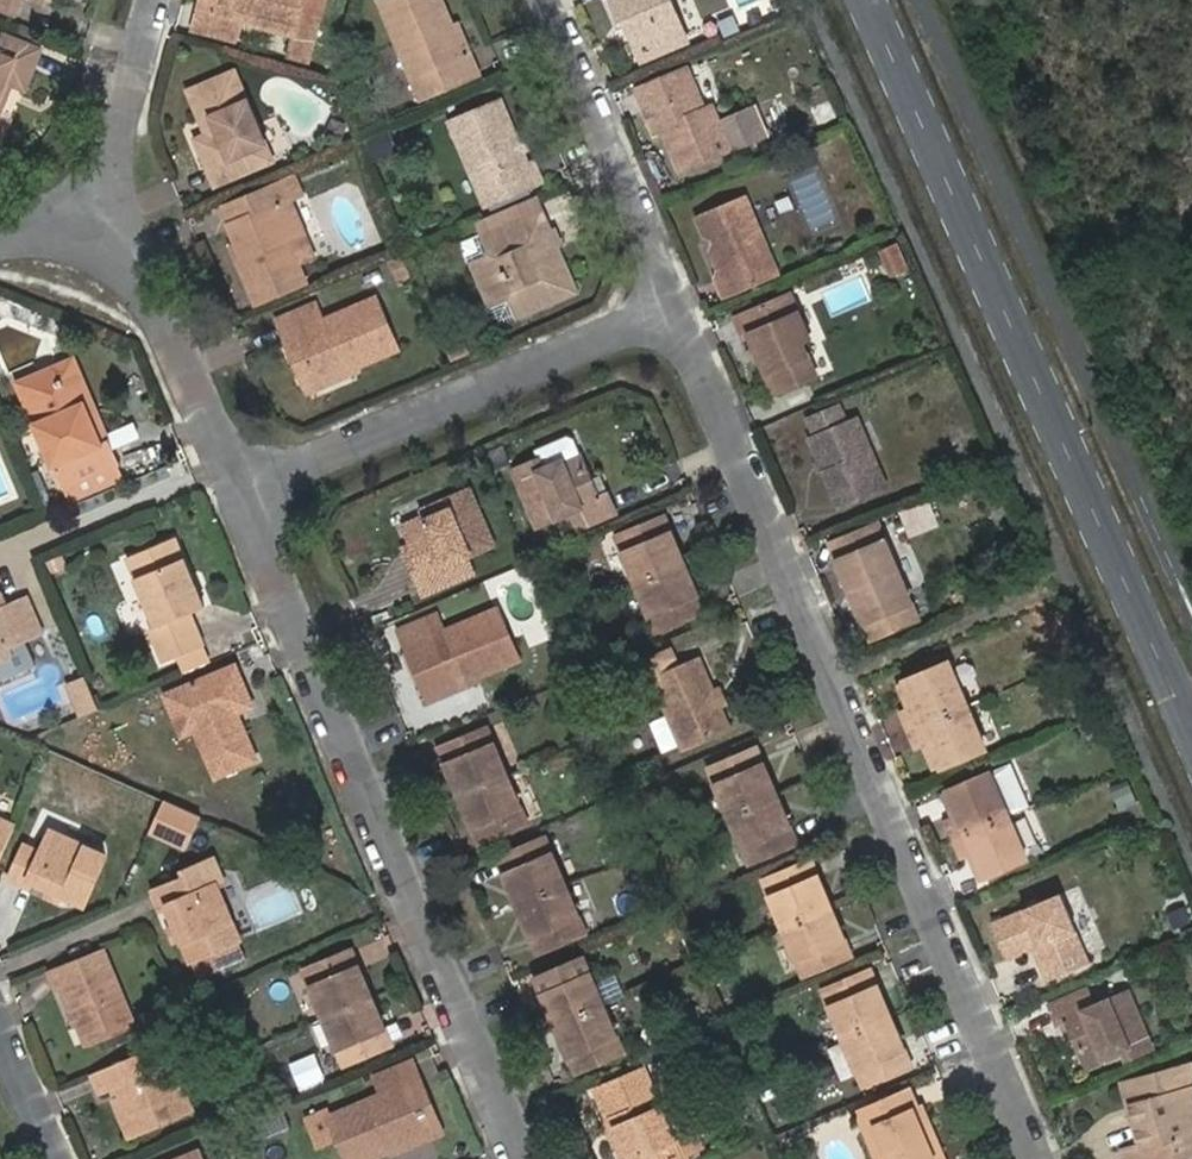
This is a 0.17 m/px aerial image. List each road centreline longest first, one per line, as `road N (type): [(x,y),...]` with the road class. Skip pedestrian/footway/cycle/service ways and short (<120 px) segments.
road 1 (residential): [(1042,1158),(686,312)]
road 2 (tertiary): [(1191,731),(866,0)]
road 3 (residential): [(243,492),(529,1158)]
road 4 (residential): [(686,312),(243,492)]
road 5 (residential): [(686,312),(552,0)]
road 6 (residential): [(103,230),(152,286),(243,492)]
road 7 (residential): [(103,230),(161,0)]
road 8 (residential): [(51,1158),(0,1037)]

